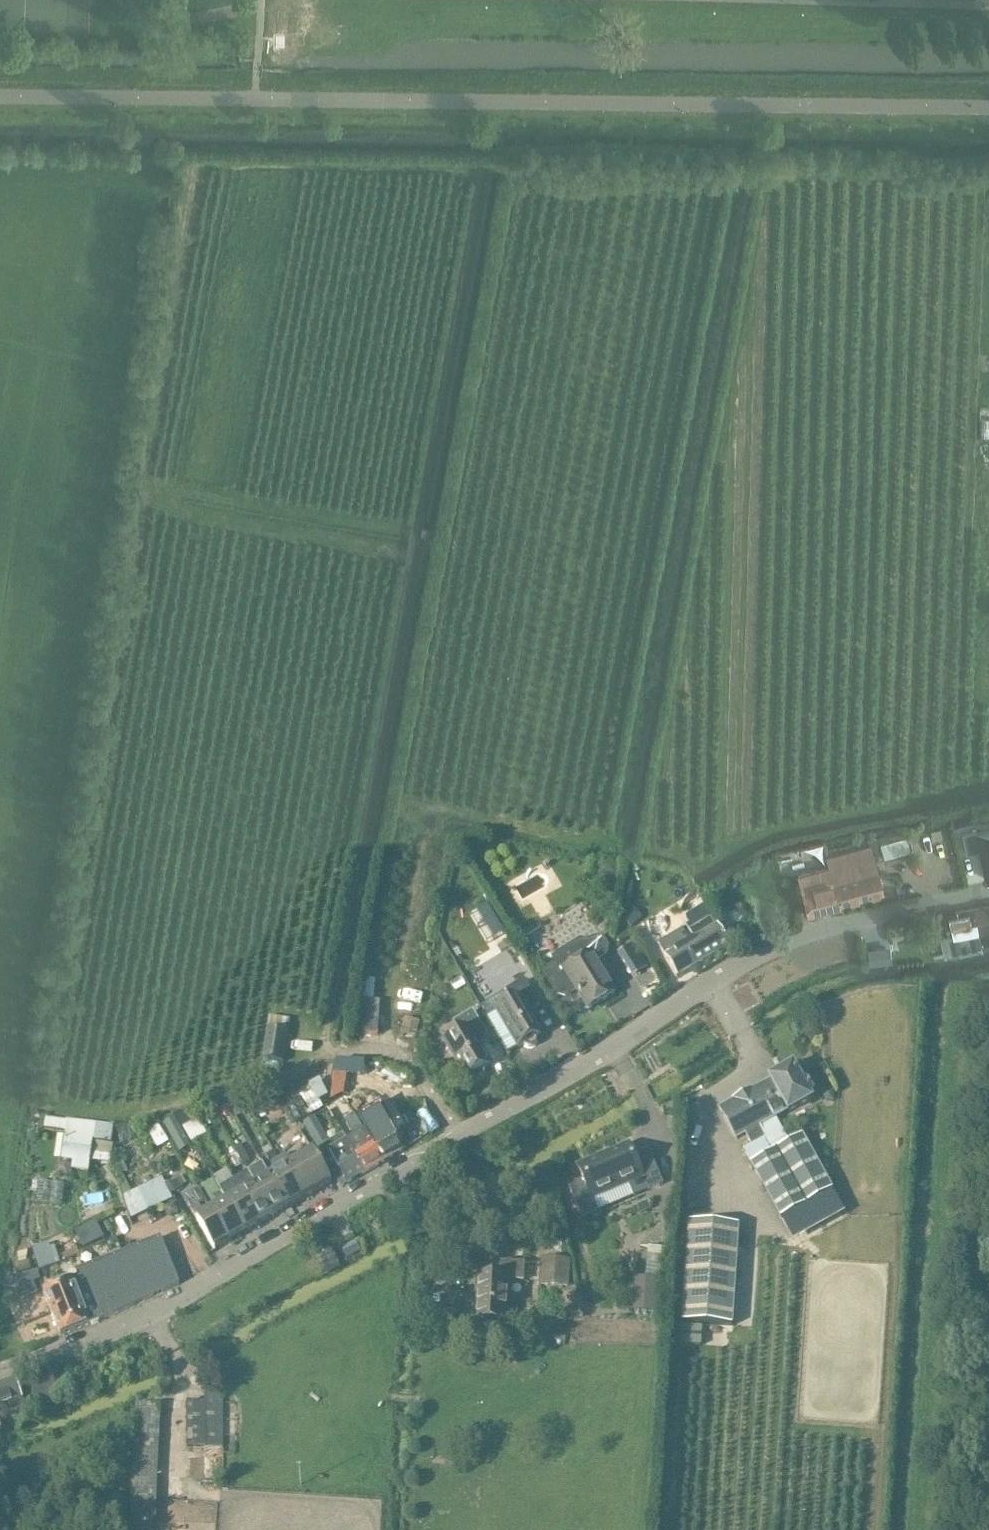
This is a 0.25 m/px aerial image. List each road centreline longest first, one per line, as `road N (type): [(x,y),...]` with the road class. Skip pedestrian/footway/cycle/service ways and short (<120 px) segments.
road 1 (unclassified): [(0,1373),(198,1290),(785,942),(988,892)]

